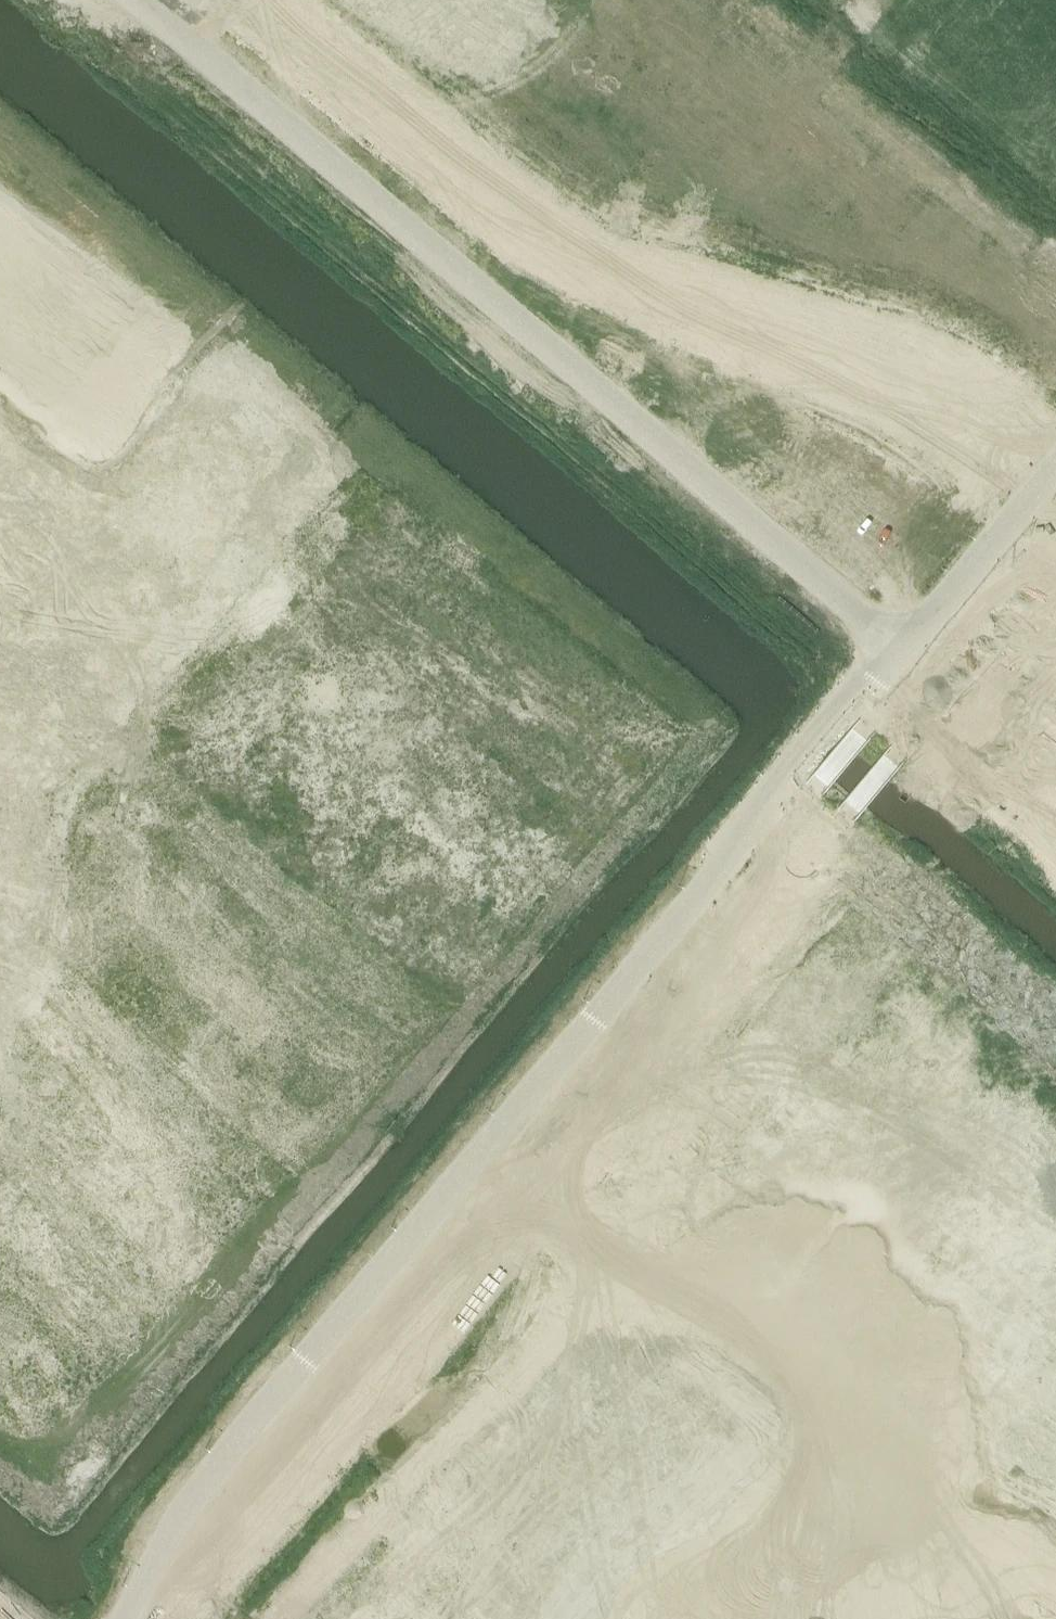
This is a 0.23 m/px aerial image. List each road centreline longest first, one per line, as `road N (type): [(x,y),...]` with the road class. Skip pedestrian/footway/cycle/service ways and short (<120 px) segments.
road 1 (track): [(1055,471),(905,647),(214,75),(192,0)]
road 2 (residential): [(542,965),(303,1275),(147,1458),(0,1333)]
road 3 (residential): [(0,1201),(259,919),(349,760),(494,556)]
road 4 (tertiary): [(209,1534),(268,1499),(645,1055)]
road 5 (tertiary): [(614,1031),(233,1485),(209,1534)]
road 6 (residential): [(735,1138),(331,1614),(336,1618)]
road 7 (tertiary): [(1055,636),(984,629),(945,644),(870,720),(614,1031)]
road 8 (residential): [(494,556),(730,756),(542,965)]
road 9 (tertiary): [(645,1055),(938,703),(988,670),(1055,678)]
road 10 (residential): [(97,238),(494,556)]
road 11 (residential): [(994,1122),(999,1195),(857,1250)]
road 12 (residential): [(905,1306),(756,1430)]
road 13 (residential): [(1024,1449),(905,1306)]
road 14 (residential): [(857,1250),(735,1138)]
road 15 (residential): [(0,361),(97,238)]
road 16 (residential): [(882,1016),(994,1122)]
road 17 (residential): [(698,1580),(806,1490)]
road 18 (residential): [(806,1490),(894,1595)]
road 19 (residential): [(0,156),(97,238)]
road 20 (residential): [(735,1138),(645,1055)]

